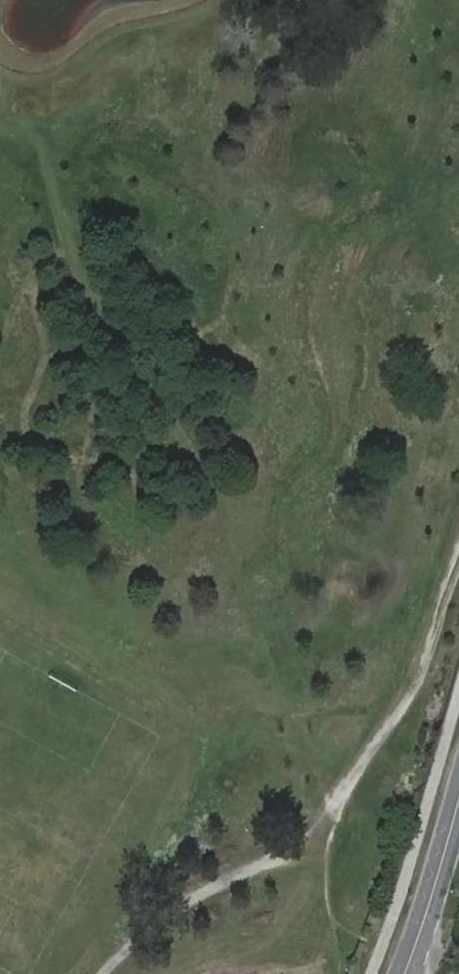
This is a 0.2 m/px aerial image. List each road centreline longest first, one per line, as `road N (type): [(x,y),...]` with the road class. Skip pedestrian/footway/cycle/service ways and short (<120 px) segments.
road 1 (residential): [(406,973),(458,803)]

